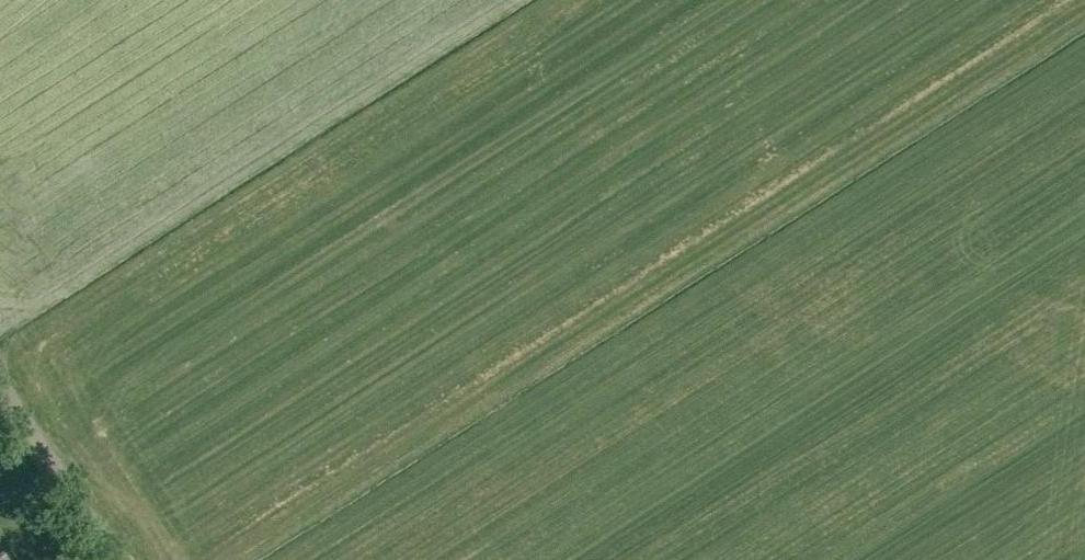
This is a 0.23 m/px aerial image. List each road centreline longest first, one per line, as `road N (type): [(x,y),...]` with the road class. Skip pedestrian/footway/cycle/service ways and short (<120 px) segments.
road 1 (unclassified): [(114,559),(0,387)]

